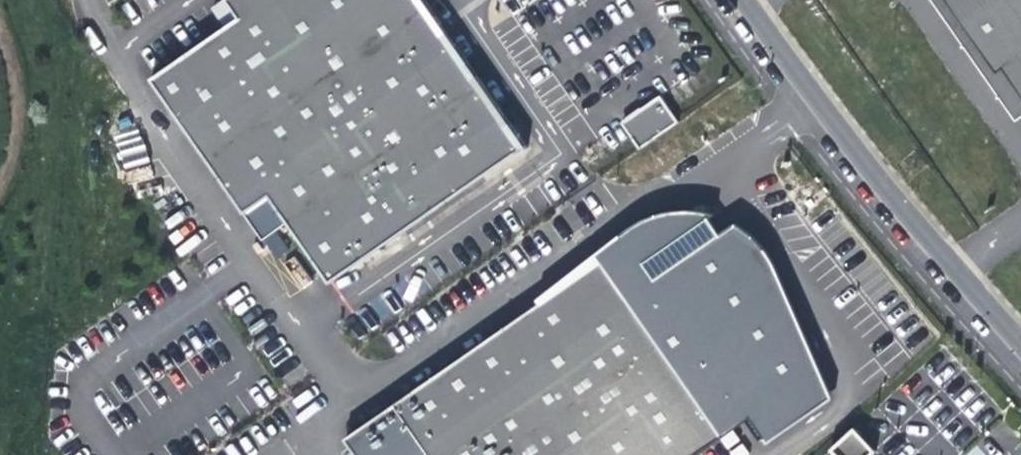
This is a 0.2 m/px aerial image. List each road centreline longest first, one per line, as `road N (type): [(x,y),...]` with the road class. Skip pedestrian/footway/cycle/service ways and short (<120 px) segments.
road 1 (unclassified): [(745,0),(882,186),(1020,345)]

